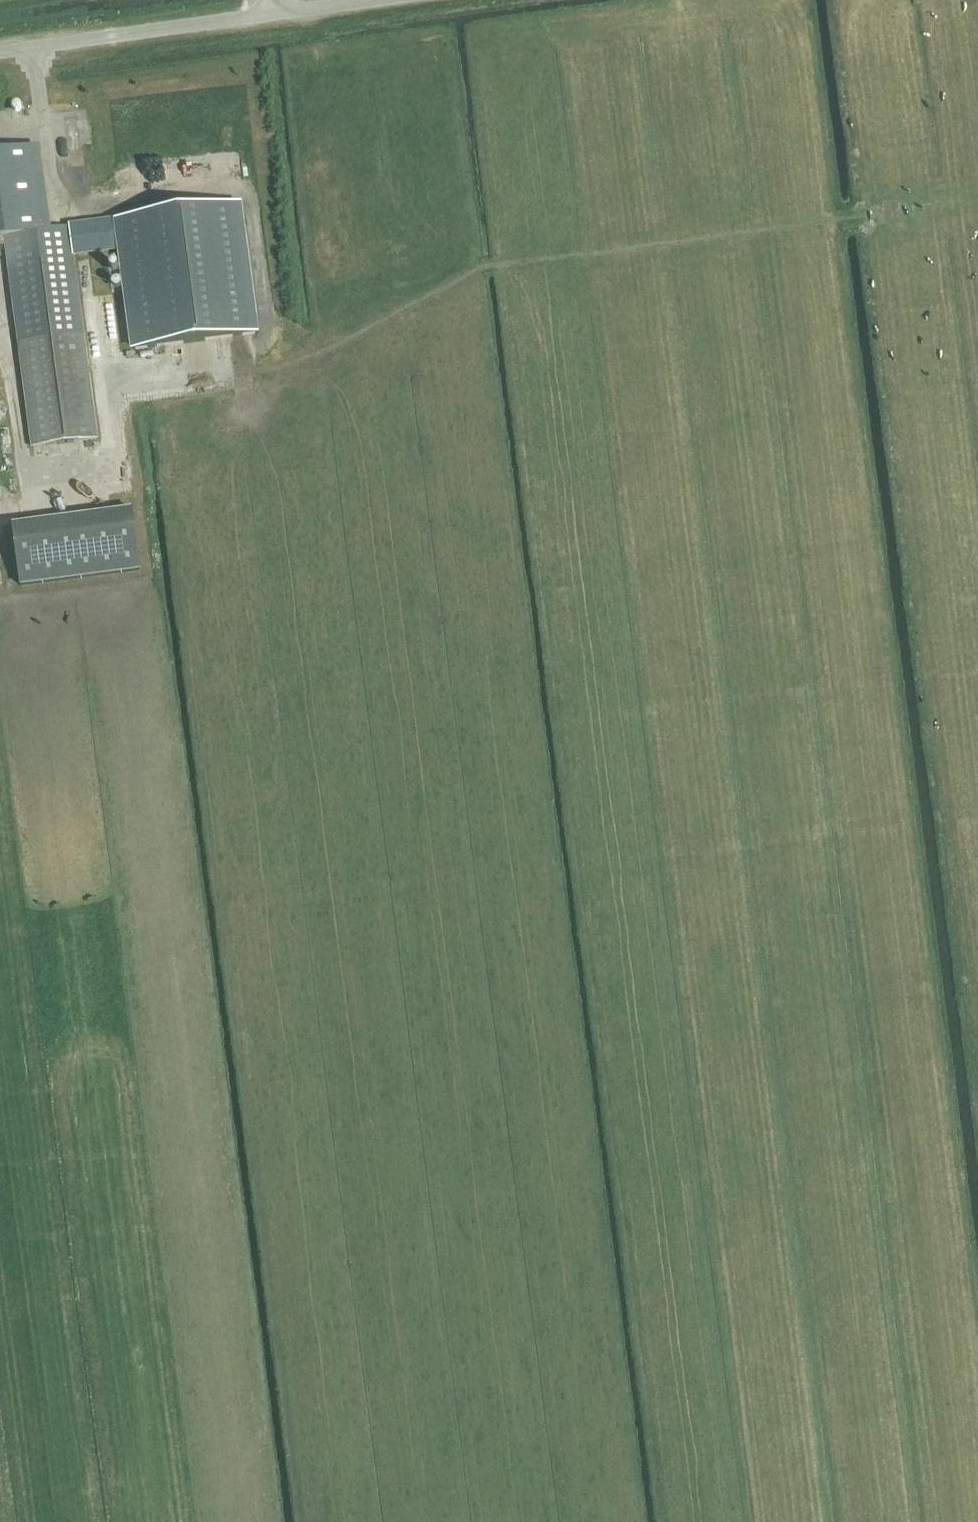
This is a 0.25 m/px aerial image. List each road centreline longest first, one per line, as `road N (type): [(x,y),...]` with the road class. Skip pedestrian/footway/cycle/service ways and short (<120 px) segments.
road 1 (unclassified): [(0,59),(423,0)]

